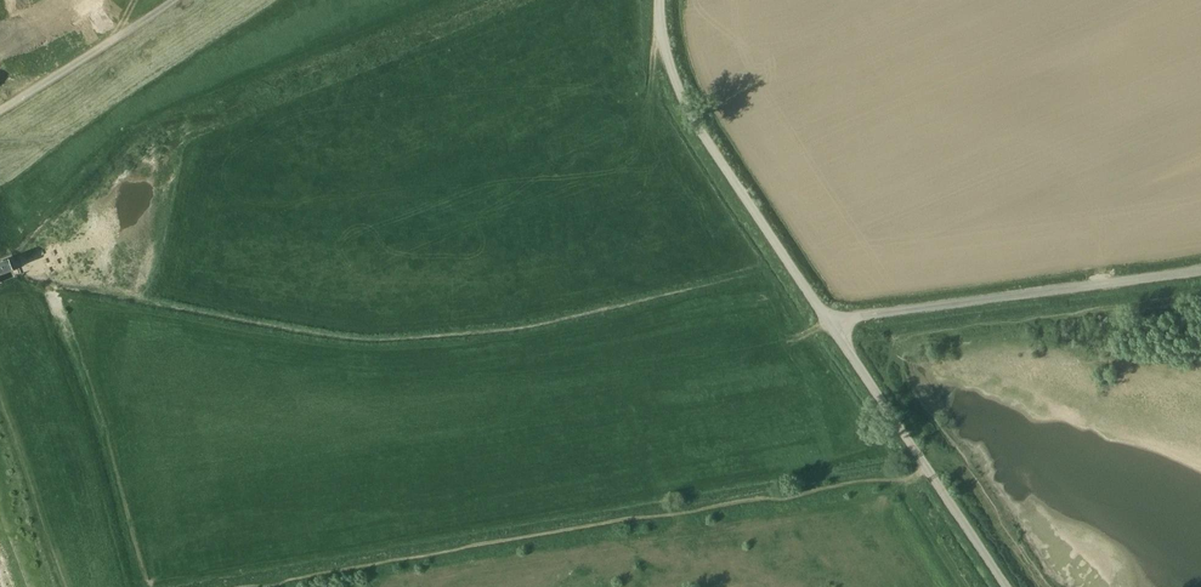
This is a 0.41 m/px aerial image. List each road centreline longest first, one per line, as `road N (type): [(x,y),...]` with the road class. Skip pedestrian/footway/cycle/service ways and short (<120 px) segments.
road 1 (track): [(246,586),(923,467)]
road 2 (unclassified): [(827,323),(1200,270)]
road 3 (unclassified): [(827,323),(689,113),(665,58),(660,0)]
road 4 (track): [(0,395),(70,586)]
road 5 (unclassified): [(170,0),(0,110)]

